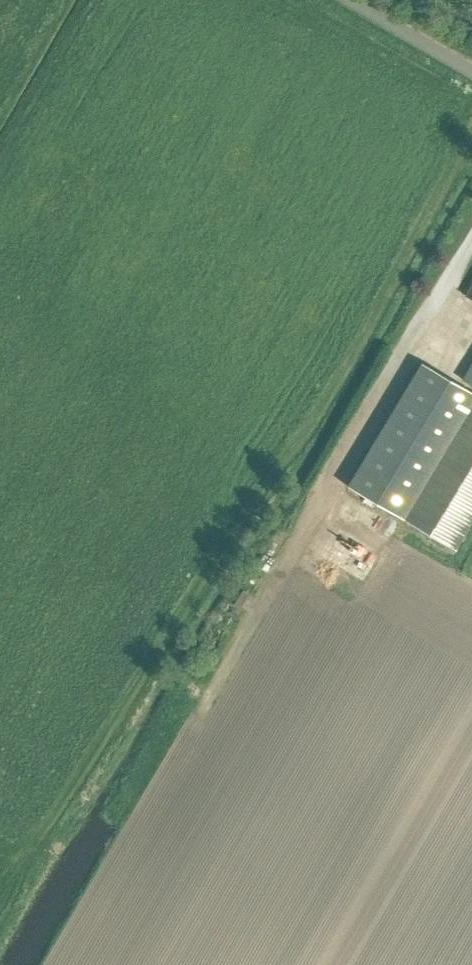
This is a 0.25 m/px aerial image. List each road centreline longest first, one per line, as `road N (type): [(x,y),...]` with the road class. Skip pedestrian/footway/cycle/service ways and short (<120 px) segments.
road 1 (unclassified): [(471,67),(358,0)]

